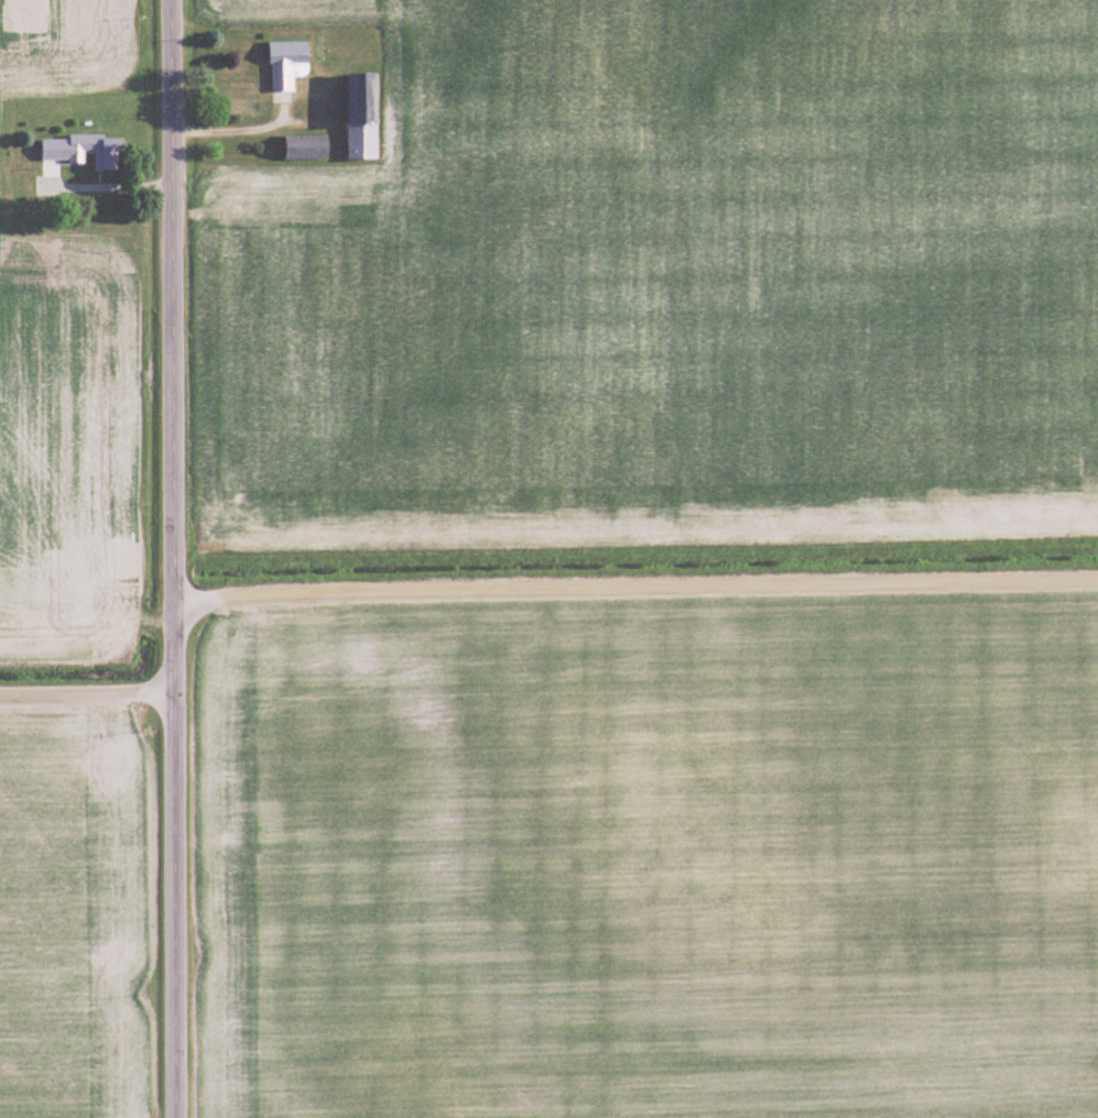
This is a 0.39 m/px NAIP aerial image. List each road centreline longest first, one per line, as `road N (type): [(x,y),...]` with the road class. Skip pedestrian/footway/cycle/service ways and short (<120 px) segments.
road 1 (residential): [(175,1117),(169,0)]
road 2 (residential): [(1097,576),(173,604)]
road 3 (residential): [(174,697),(0,696)]

